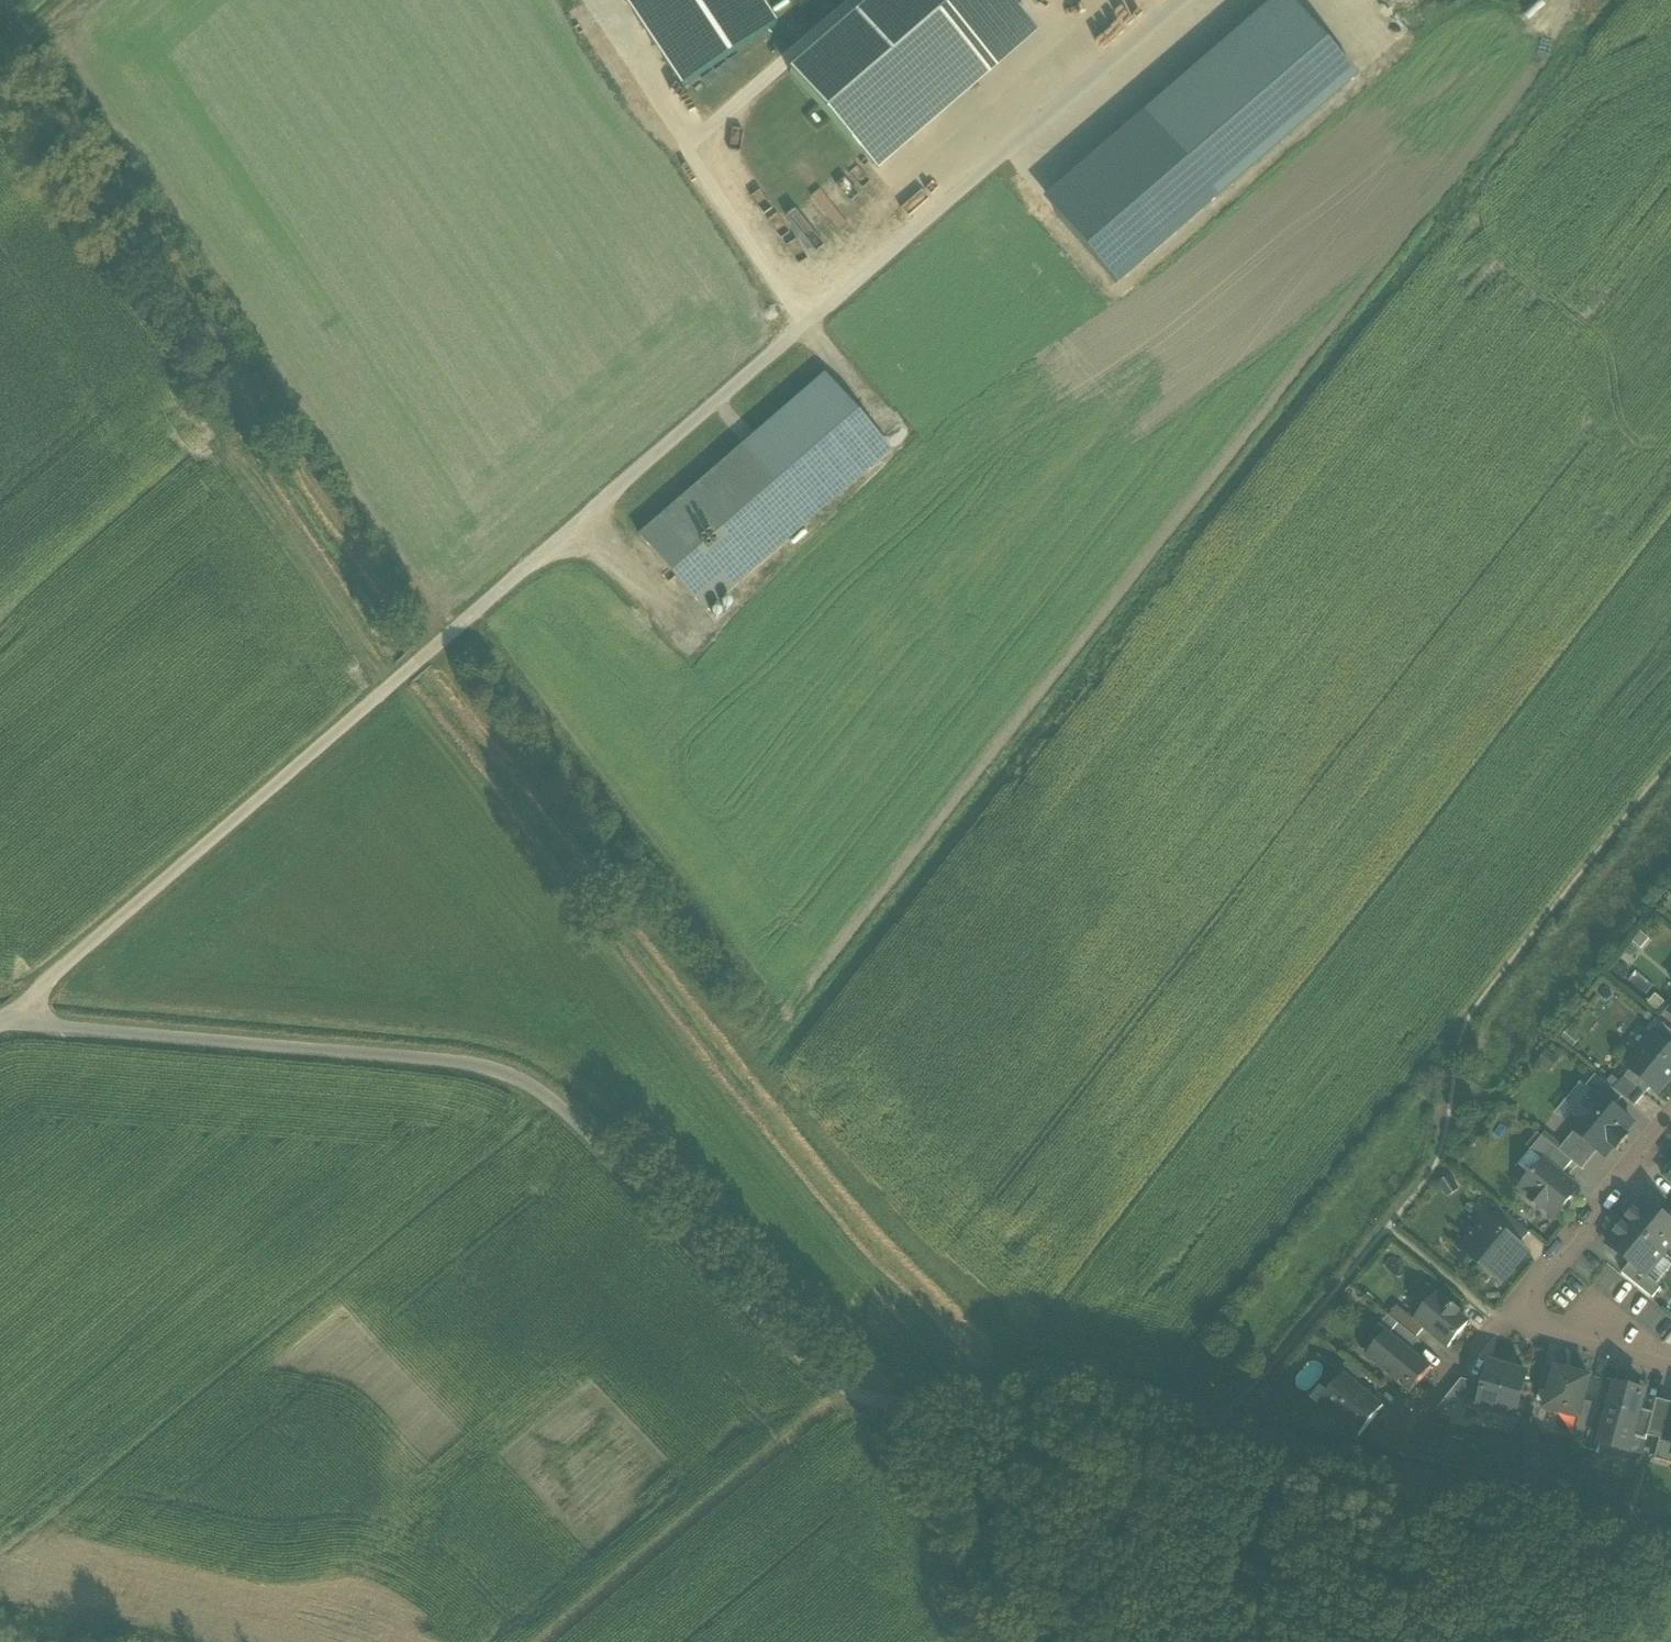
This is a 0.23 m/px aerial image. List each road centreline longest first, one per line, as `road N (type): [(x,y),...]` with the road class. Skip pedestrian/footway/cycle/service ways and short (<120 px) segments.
road 1 (unclassified): [(11,1017),(1183,0)]
road 2 (unclassified): [(968,1395),(902,1404),(840,1389),(516,1064),(11,1017)]
road 3 (unclassified): [(1670,1548),(1076,1388),(1020,1381),(968,1395)]
road 4 (residential): [(1670,1360),(1505,1317),(1670,1121)]
road 5 (unclassified): [(968,1395),(1204,1641)]

